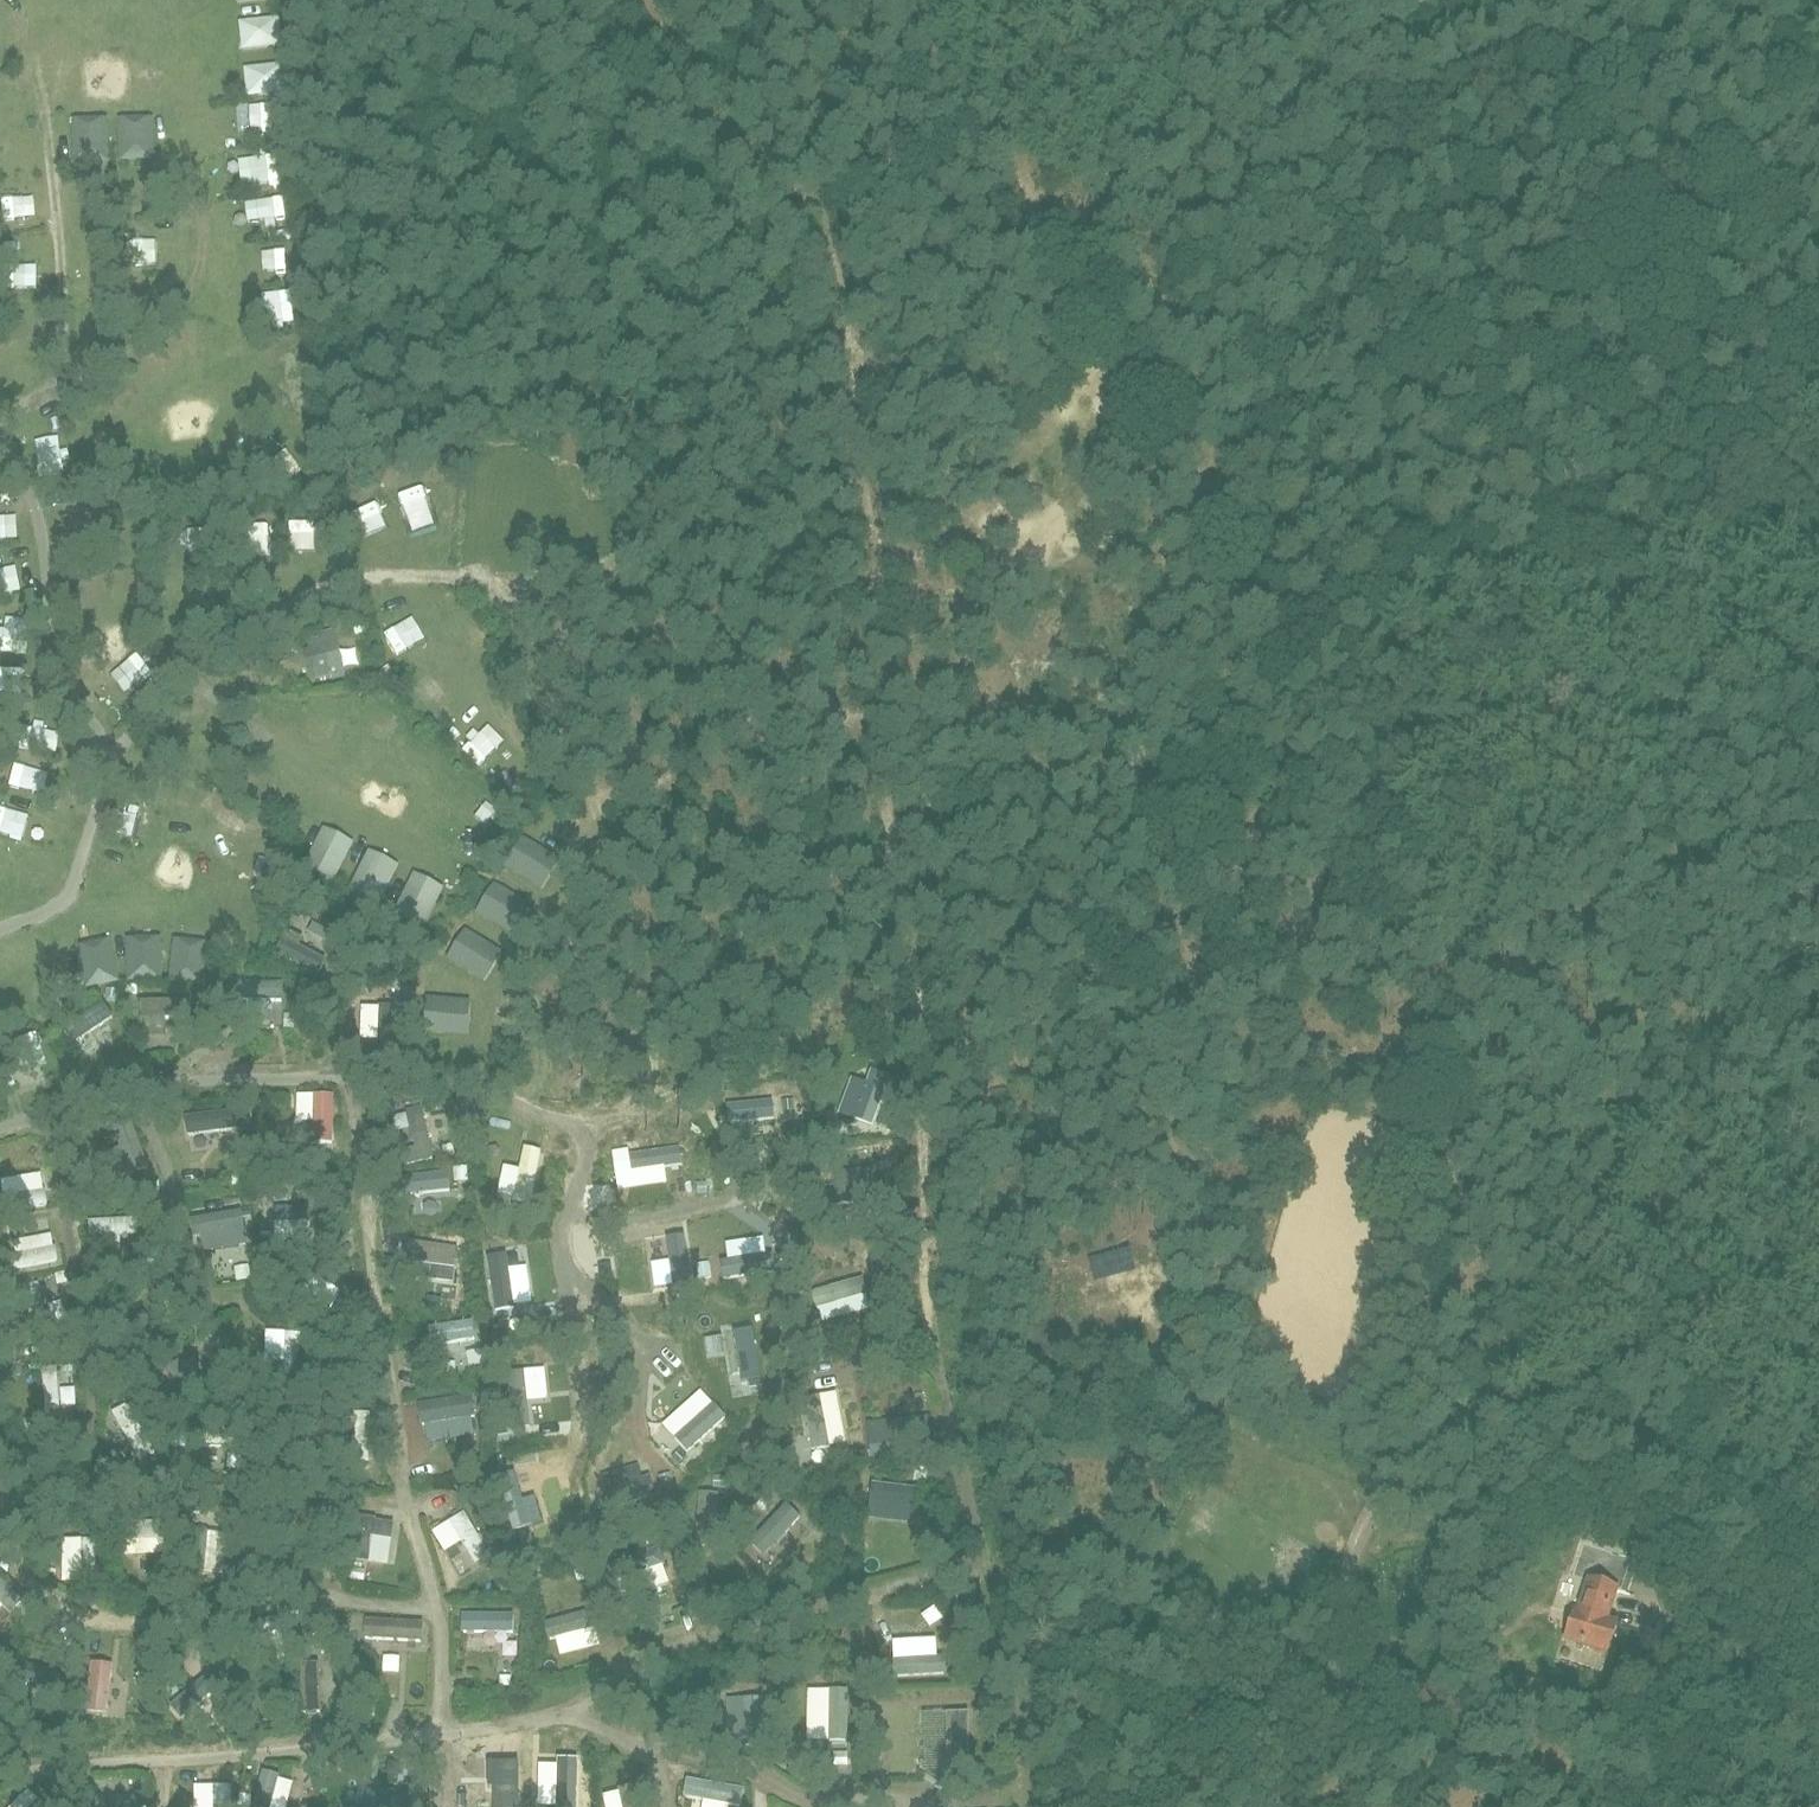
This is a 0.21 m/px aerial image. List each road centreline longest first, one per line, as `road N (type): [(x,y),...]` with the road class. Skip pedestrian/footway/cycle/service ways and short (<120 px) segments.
road 1 (track): [(536,1117),(801,1074),(896,1027),(979,911),(1093,280),(1038,20),(1015,0)]
road 2 (track): [(1286,0),(1749,1190)]
road 3 (track): [(951,1577),(1000,1374),(1083,1195),(988,859)]
road 4 (track): [(1083,1195),(1204,1149),(1749,1190)]
road 5 (track): [(383,580),(488,581),(537,650),(586,843),(552,976),(467,1082)]
road 6 (track): [(0,1541),(11,1543),(63,1599),(117,1618),(169,1622),(433,1602),(445,1731)]

